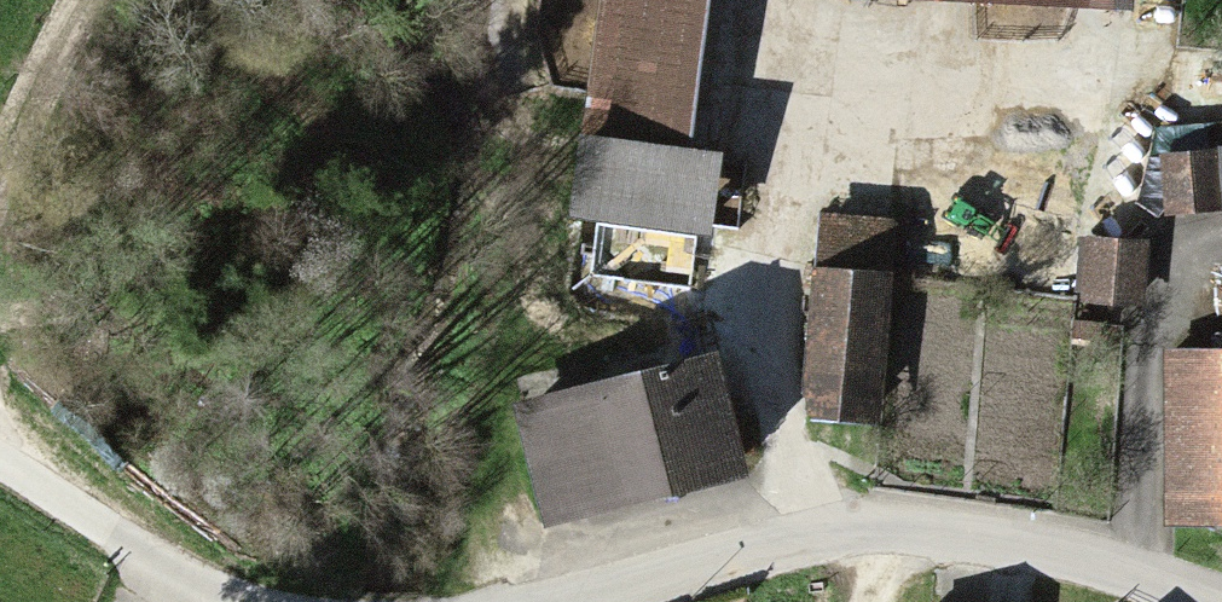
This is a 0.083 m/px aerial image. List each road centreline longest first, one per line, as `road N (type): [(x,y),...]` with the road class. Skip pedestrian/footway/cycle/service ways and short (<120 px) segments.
road 1 (residential): [(574,601),(747,550),(854,536),(1062,560),(1183,601)]
road 2 (residential): [(0,474),(140,565),(228,601)]
road 3 (track): [(0,206),(73,0)]

